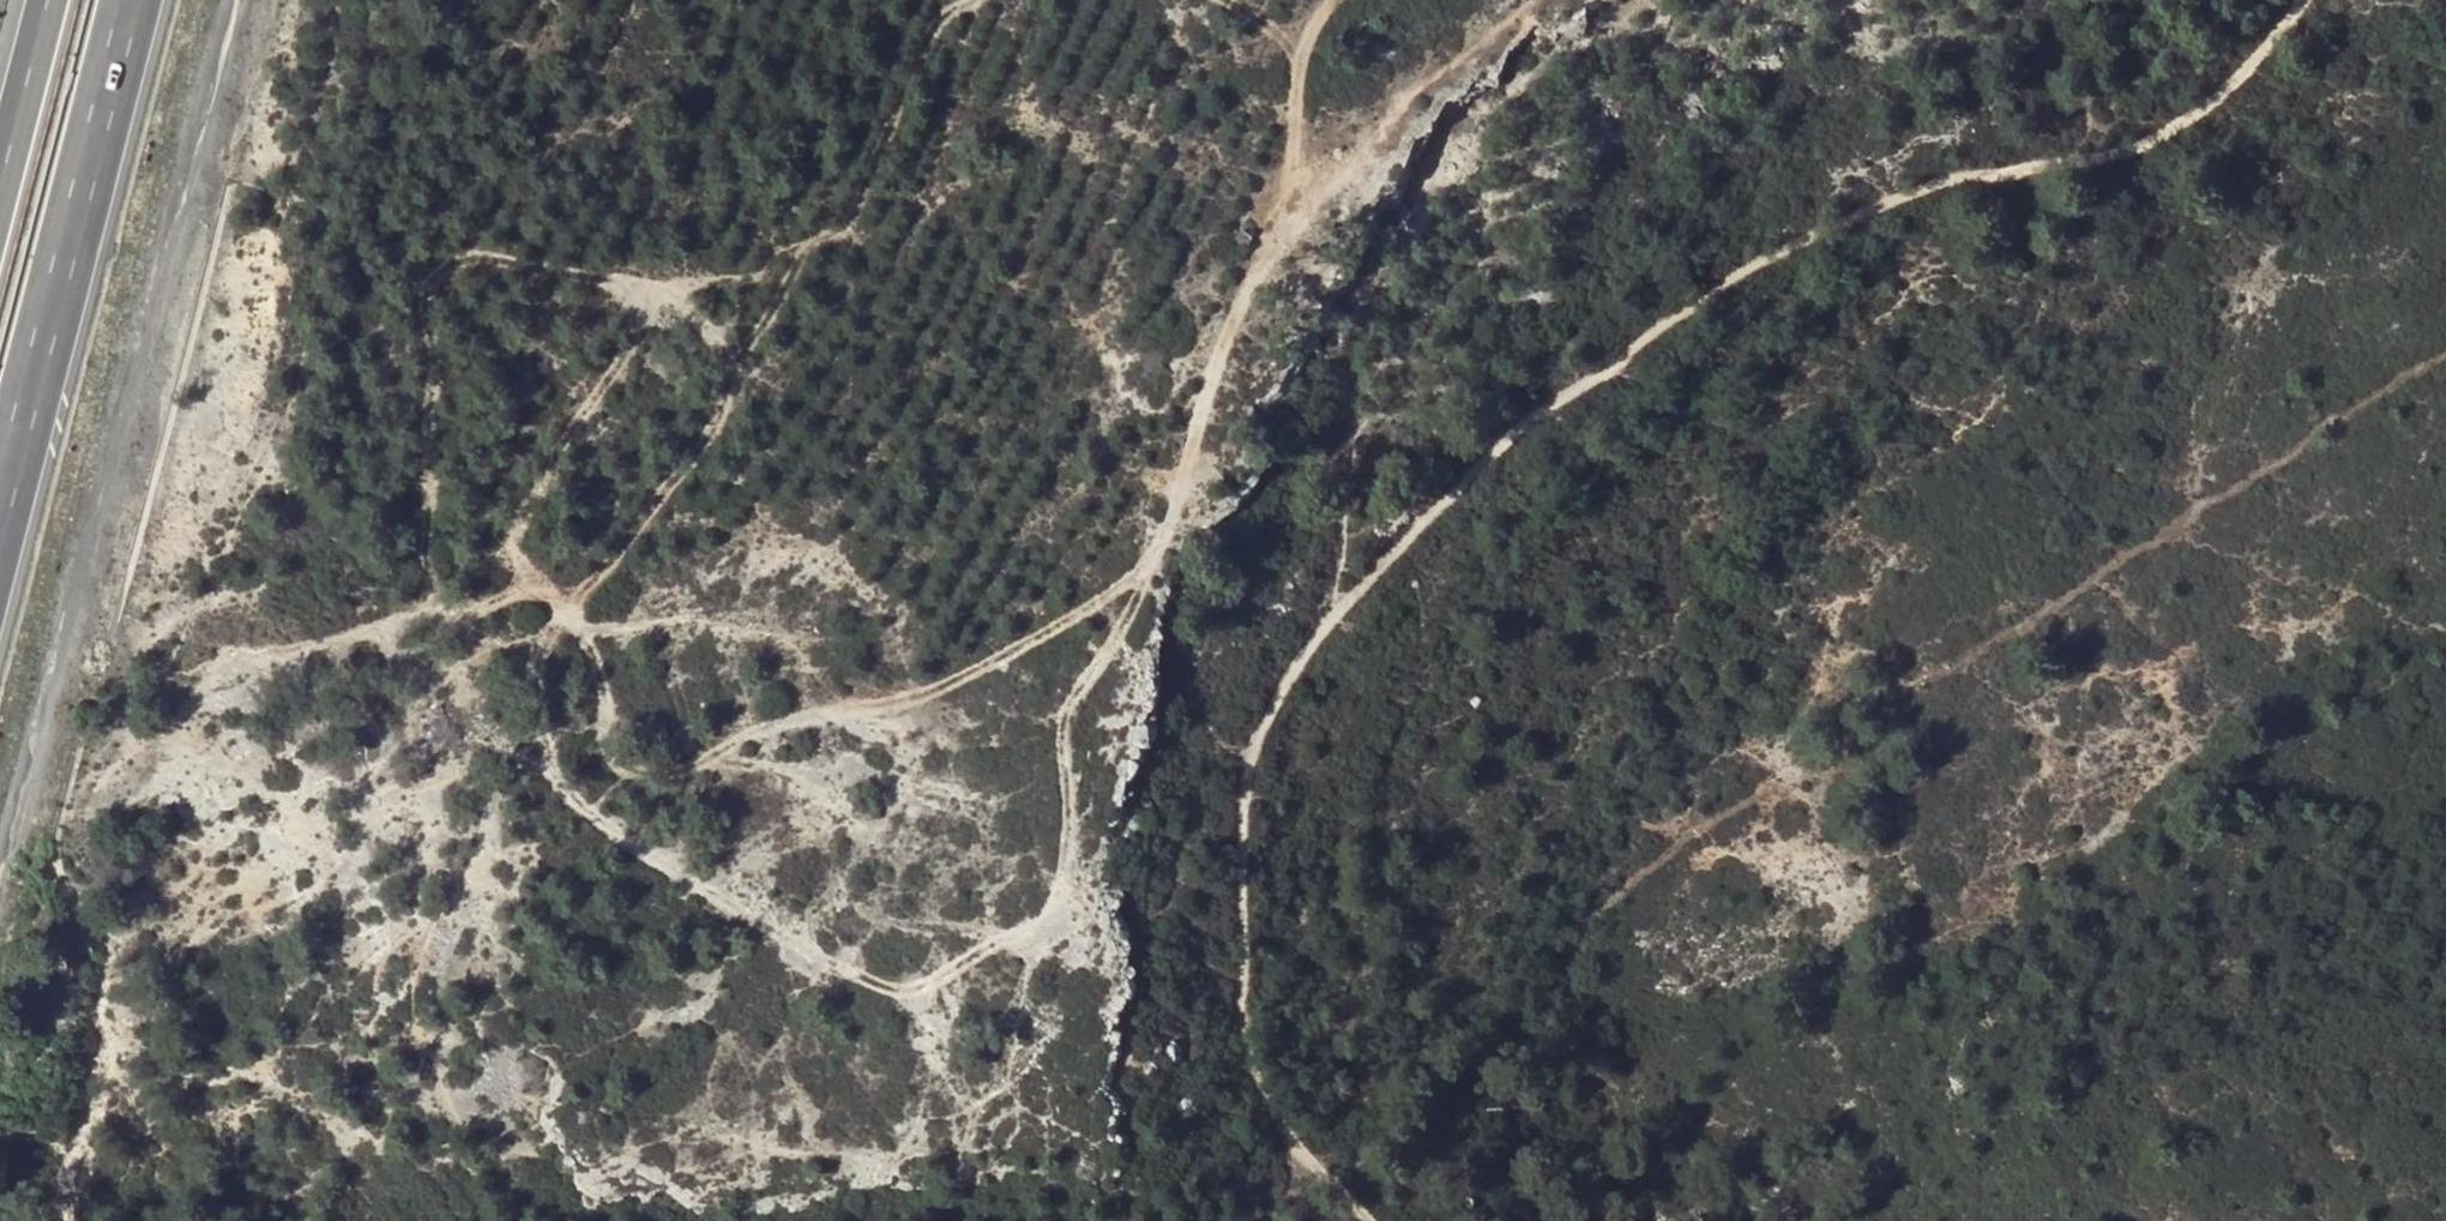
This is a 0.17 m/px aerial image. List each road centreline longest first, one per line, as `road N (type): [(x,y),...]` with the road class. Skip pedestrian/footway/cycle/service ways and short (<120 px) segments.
road 1 (track): [(2299,0),(2224,88),(2162,134),(2126,148),(1933,180),(1791,241),(1489,457),(1259,694),(1232,764),(1233,872),(1248,979),(1243,1056),(1303,1148),(1370,1220)]
road 2 (motorway): [(0,509),(129,0)]
road 3 (motorway): [(48,0),(0,190)]

